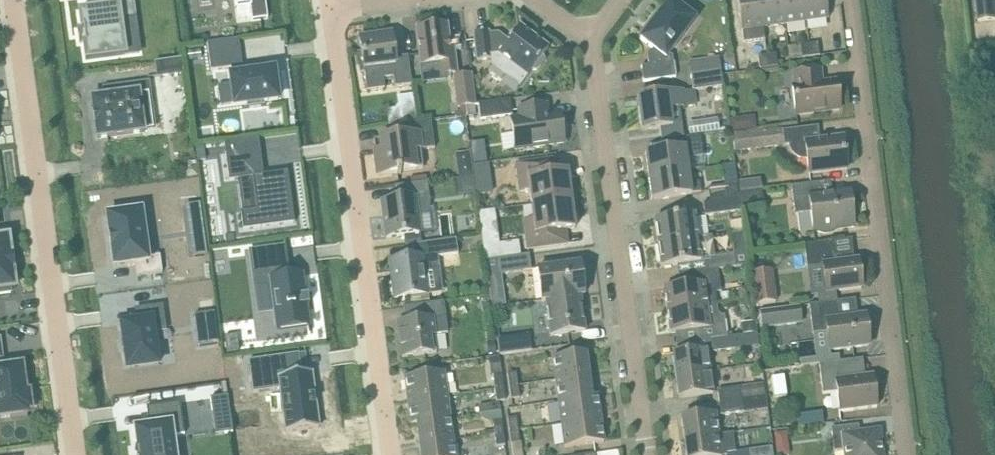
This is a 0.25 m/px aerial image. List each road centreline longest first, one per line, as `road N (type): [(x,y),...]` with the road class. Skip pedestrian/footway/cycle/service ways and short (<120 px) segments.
road 1 (residential): [(15,0),(77,454)]
road 2 (residential): [(907,454),(850,0)]
road 3 (residential): [(391,454),(330,8)]
road 4 (residential): [(647,454),(591,39)]

